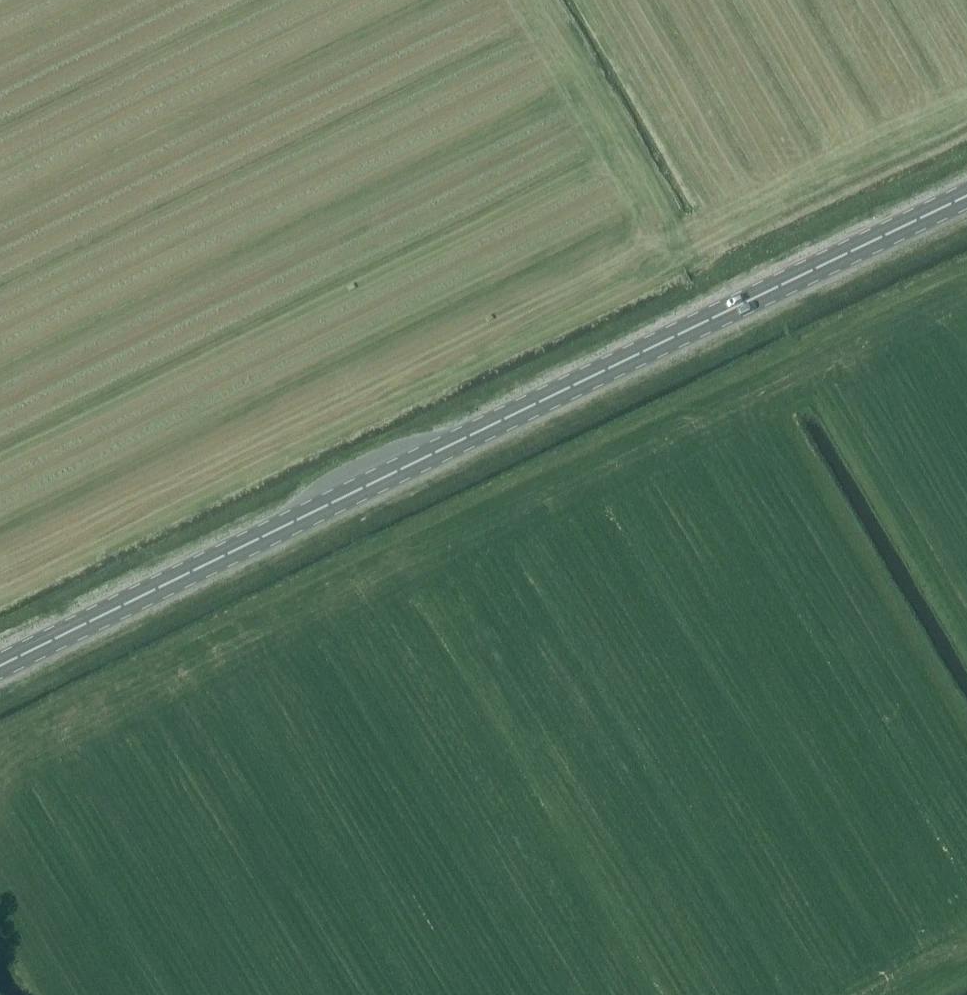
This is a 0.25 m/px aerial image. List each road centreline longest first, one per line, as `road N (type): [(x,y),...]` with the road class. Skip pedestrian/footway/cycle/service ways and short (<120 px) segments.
road 1 (primary): [(0,665),(966,196)]

